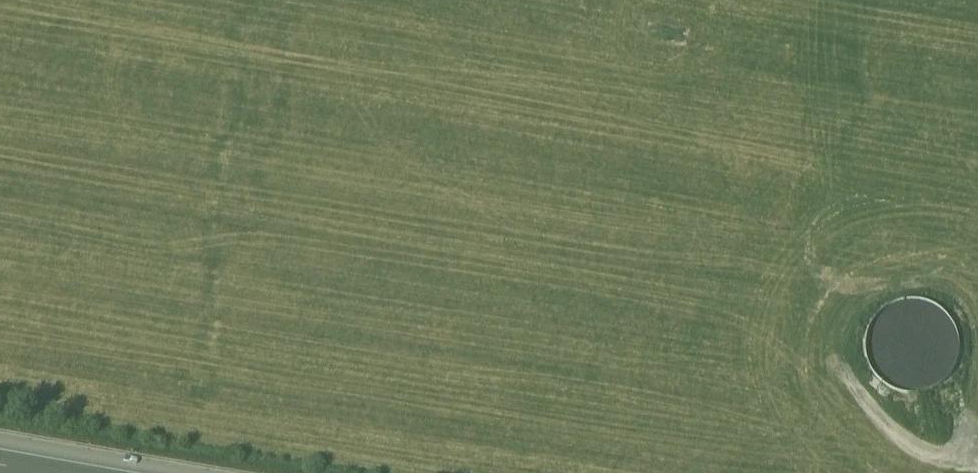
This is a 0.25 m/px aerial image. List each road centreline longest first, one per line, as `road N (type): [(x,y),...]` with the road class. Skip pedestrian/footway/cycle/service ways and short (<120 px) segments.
road 1 (track): [(977,465),(893,433),(837,367)]

